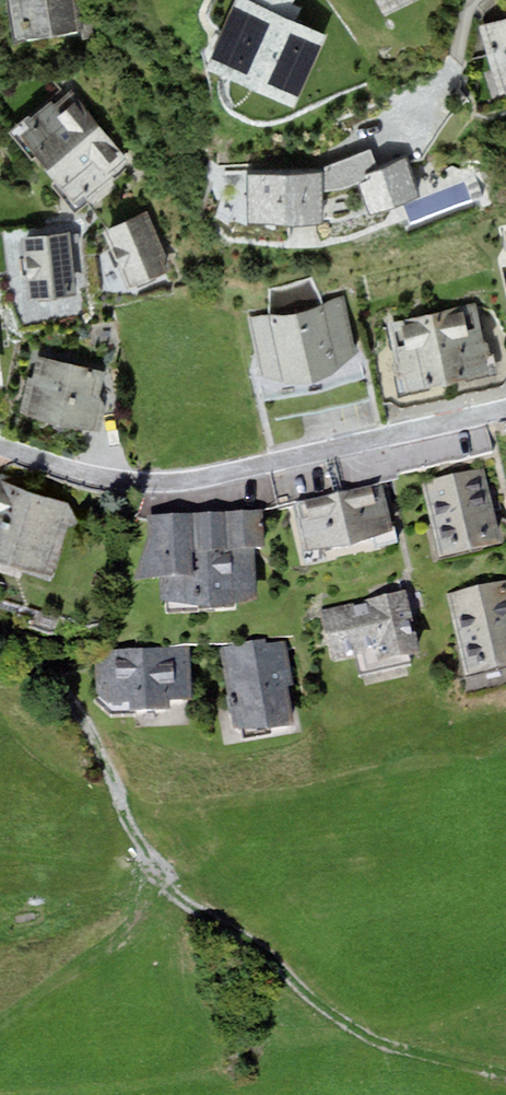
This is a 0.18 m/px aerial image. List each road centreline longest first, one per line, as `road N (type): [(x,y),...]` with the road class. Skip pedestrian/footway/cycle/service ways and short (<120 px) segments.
road 1 (track): [(0,615),(106,725),(151,851),(201,890),(258,919),(360,1014),(505,1061)]
road 2 (residential): [(505,412),(195,478),(0,444)]

